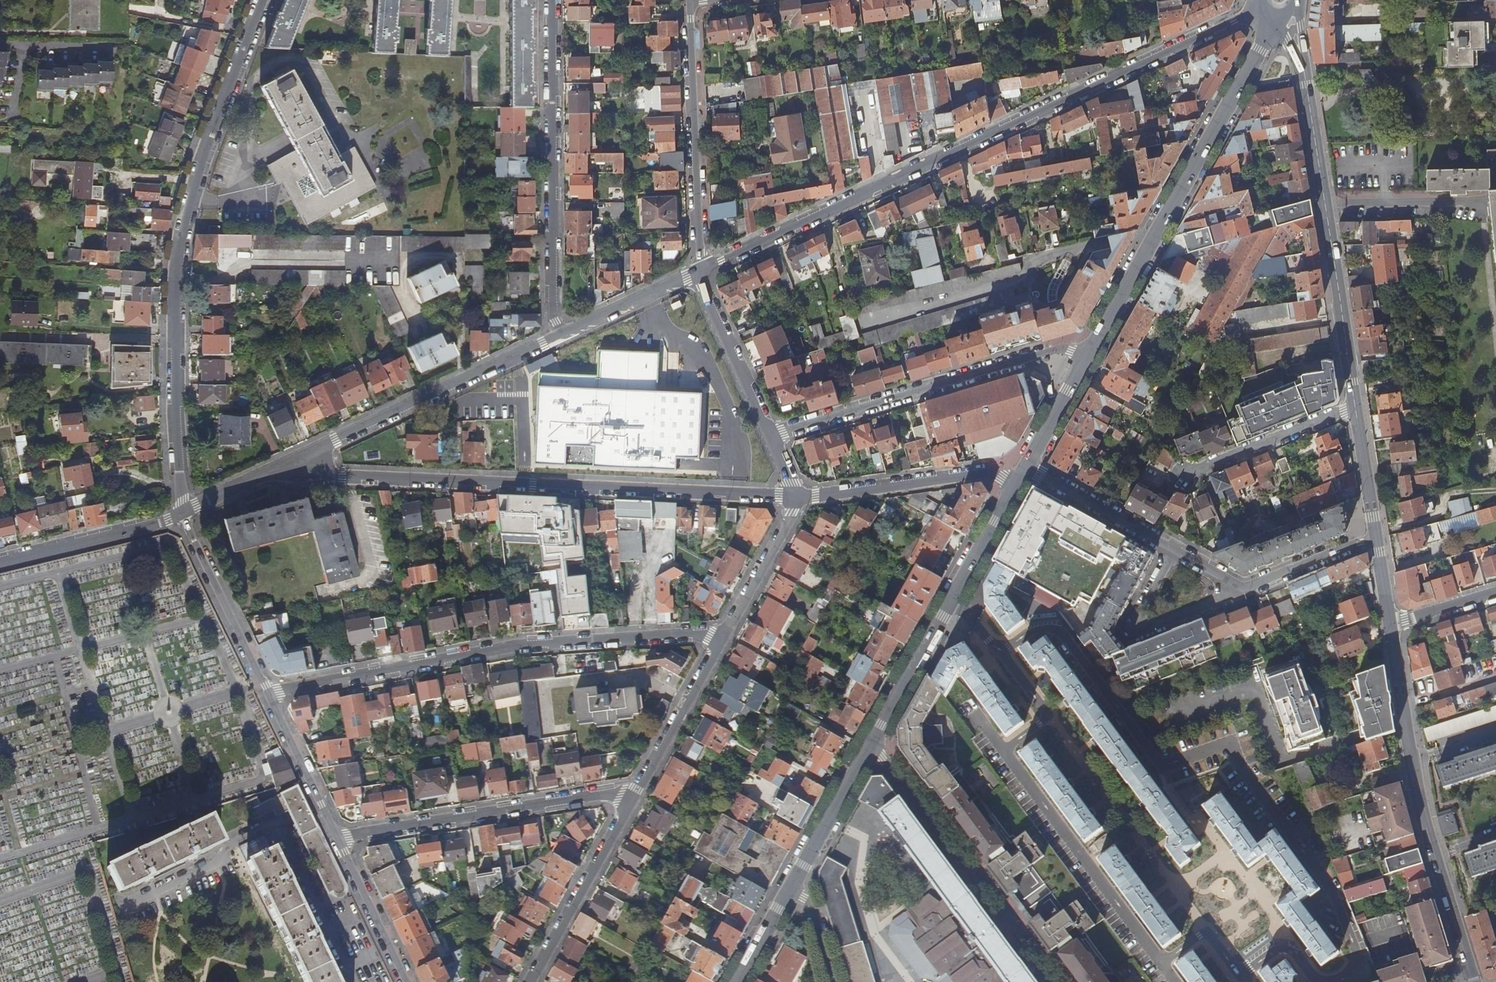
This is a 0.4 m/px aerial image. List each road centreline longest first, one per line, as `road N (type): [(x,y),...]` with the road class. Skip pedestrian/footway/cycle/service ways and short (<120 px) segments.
road 1 (residential): [(1272,0),(701,270)]
road 2 (residential): [(183,512),(177,262),(196,182),(263,0)]
road 3 (residential): [(299,457),(331,476),(798,498)]
road 4 (residential): [(1239,977),(950,602)]
road 5 (residential): [(724,633),(525,644),(269,693)]
road 6 (residential): [(1355,407),(1305,67),(1281,0)]
road 7 (secondary): [(1278,0),(1260,51),(1087,357)]
road 8 (residential): [(1473,981),(1422,815),(1390,627)]
road 9 (residential): [(559,334),(553,0)]
road 10 (residential): [(1087,357),(1059,351),(771,437)]
road 11 (residential): [(635,792),(339,838)]
road 12 (residential): [(872,747),(1046,981)]
road 13 (residential): [(559,334),(299,457)]
road 14 (residential): [(688,4),(701,270)]
road 15 (residential): [(798,498),(987,475),(1017,483)]
road 16 (residential): [(635,792),(529,981)]
road 17 (residential): [(1167,549),(1131,621),(1141,631),(1246,592)]
road 18 (residential): [(269,693),(183,512)]
road 19 (residential): [(183,512),(0,561)]
road 20 (residential): [(724,633),(635,792)]
road 21 (residential): [(701,270),(771,437)]
road 22 (residential): [(1188,475),(1355,407)]
road 23 (secondary): [(950,602),(872,747)]
road 24 (secondary): [(872,747),(792,889)]
road 25 (residential): [(1026,468),(1167,549)]
road 26 (residential): [(339,838),(269,693)]
road 27 (residential): [(407,981),(339,838)]
road 28 (residential): [(701,270),(559,334)]
road 29 (residential): [(798,498),(724,633)]
road 30 (residential): [(1246,592),(1377,538)]
road 31 (secondary): [(1017,483),(950,602)]
road 32 (residential): [(1377,538),(1355,407)]
road 33 (residential): [(299,457),(183,512)]
road 34 (secondary): [(1087,357),(1026,468)]

